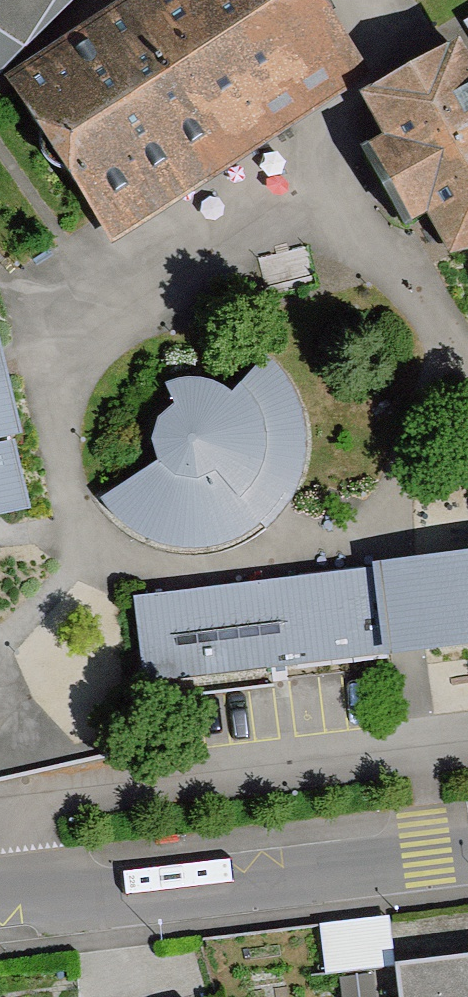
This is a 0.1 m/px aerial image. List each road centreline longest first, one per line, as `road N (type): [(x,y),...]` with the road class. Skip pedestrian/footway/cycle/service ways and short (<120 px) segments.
road 1 (unclassified): [(0,896),(102,898),(467,849)]

